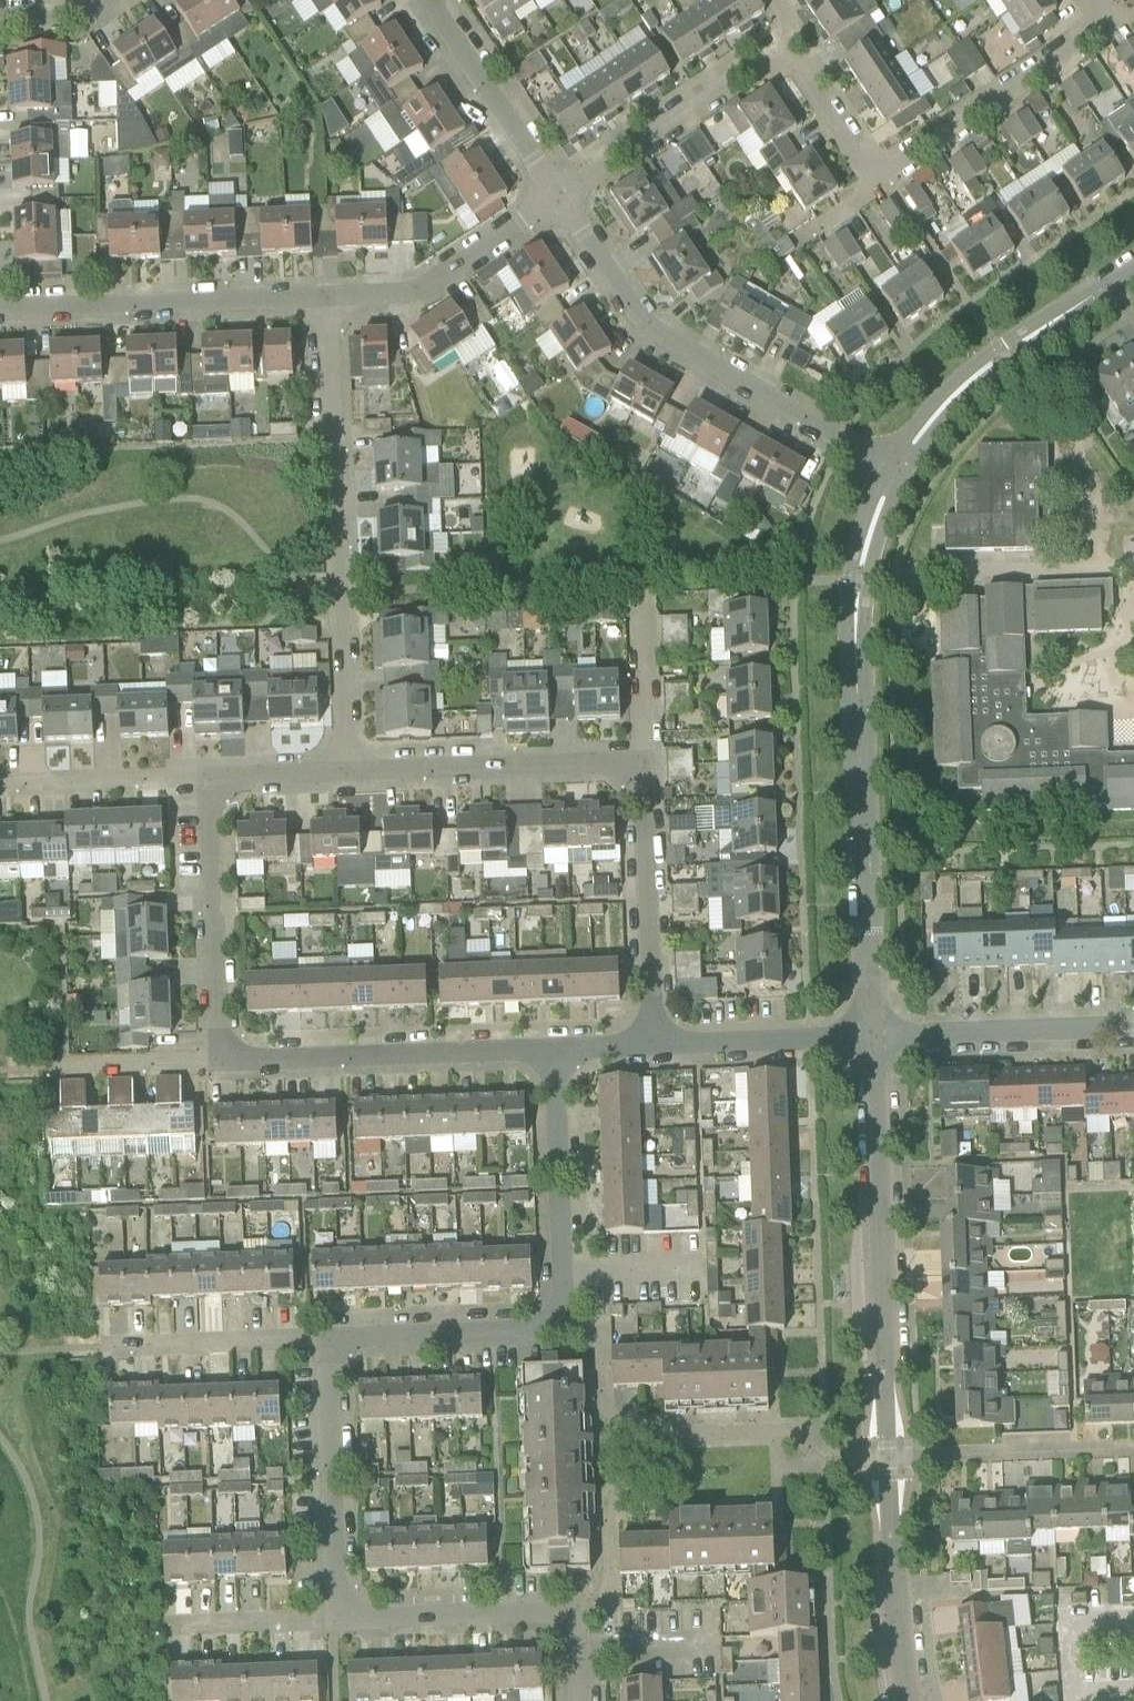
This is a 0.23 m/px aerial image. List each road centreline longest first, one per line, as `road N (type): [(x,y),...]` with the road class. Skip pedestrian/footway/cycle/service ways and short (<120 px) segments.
road 1 (tertiary): [(909,1700),(889,1529),(872,1036)]
road 2 (tertiary): [(872,1036),(856,651),(862,562),(895,470)]
road 3 (residential): [(326,1343),(561,1334),(555,1049)]
road 4 (residential): [(351,775),(329,299)]
road 5 (residential): [(895,470),(650,329),(559,197)]
road 6 (residential): [(219,1062),(555,1049)]
road 7 (residential): [(336,1621),(578,1612),(582,1700)]
road 8 (residential): [(0,311),(329,299)]
road 9 (tertiary): [(895,470),(942,410),(1004,355),(1133,272)]
road 10 (residential): [(351,775),(645,764)]
road 11 (residential): [(219,1062),(209,780)]
road 12 (residential): [(661,1045),(645,764)]
road 13 (residential): [(875,170),(891,170),(1095,35),(1101,17)]
road 14 (residential): [(336,1621),(326,1343)]
road 15 (residential): [(559,197),(770,57),(784,57)]
road 16 (residential): [(329,299),(424,295),(559,197)]
road 17 (residential): [(872,1036),(1133,1027)]
road 18 (residential): [(559,197),(430,0)]
road 19 (residential): [(100,1351),(326,1343)]
road 20 (residential): [(661,1045),(872,1036)]
road 21 (residential): [(0,788),(209,780)]
road 22 (residential): [(645,764),(642,592)]
road 23 (residential): [(167,1628),(336,1621)]
road 24 (residential): [(55,1069),(219,1062)]
road 25 (residential): [(784,57),(795,61),(860,164),(875,170)]
road 26 (residential): [(209,780),(351,775)]

